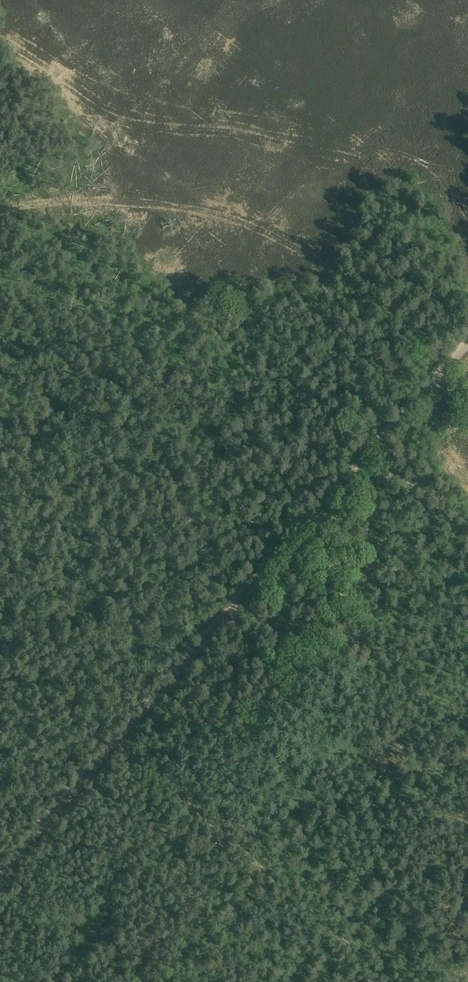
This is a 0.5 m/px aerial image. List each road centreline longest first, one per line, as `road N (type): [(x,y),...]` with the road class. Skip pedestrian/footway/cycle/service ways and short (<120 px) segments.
road 1 (track): [(467,353),(0,878)]
road 2 (track): [(395,981),(115,734)]

